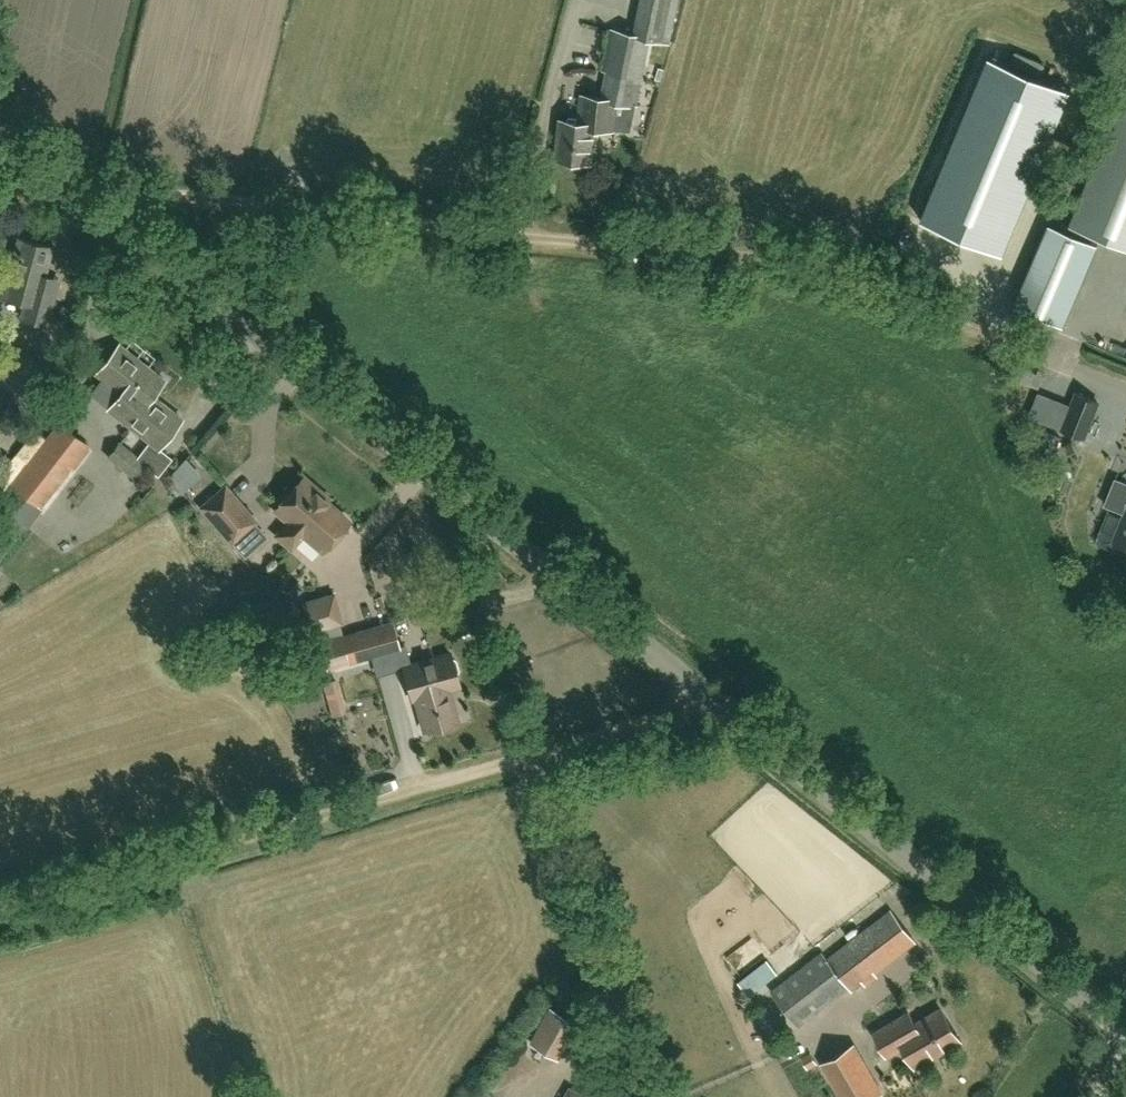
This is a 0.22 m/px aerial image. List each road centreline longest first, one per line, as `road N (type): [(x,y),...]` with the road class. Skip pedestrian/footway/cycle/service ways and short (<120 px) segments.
road 1 (unclassified): [(1125,1030),(0,116)]
road 2 (track): [(721,697),(0,910)]

